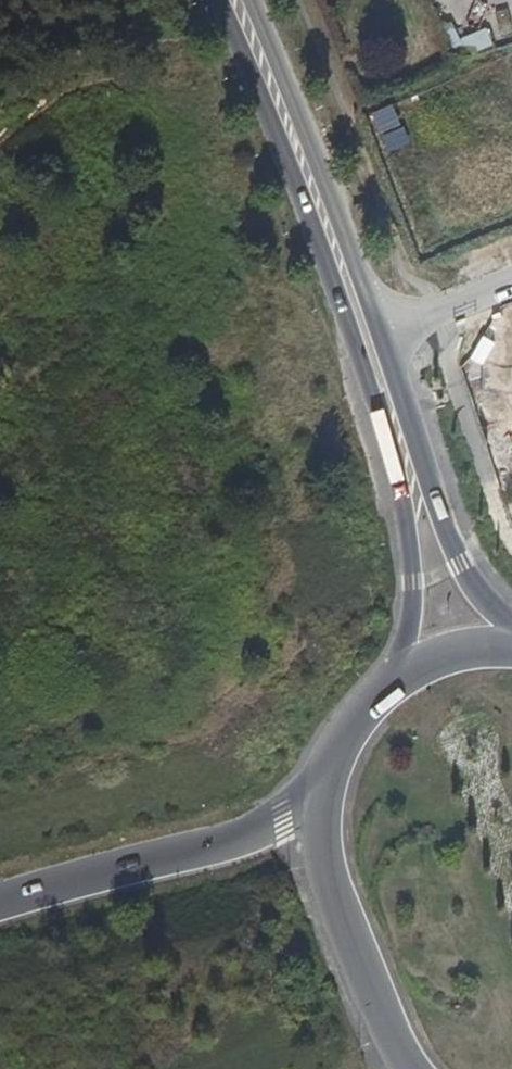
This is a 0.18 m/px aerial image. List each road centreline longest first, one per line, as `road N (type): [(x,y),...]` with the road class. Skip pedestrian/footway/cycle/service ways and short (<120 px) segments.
road 1 (primary): [(219,0),(307,207),(399,475),(414,585),(399,677)]
road 2 (primary): [(511,629),(468,582),(447,537),(352,251),(251,0)]
road 3 (primary): [(324,785),(255,834),(0,905)]
road 4 (primary): [(324,785),(320,837),(332,896),(409,1068)]
road 5 (primary): [(399,677),(349,726),(324,785)]

